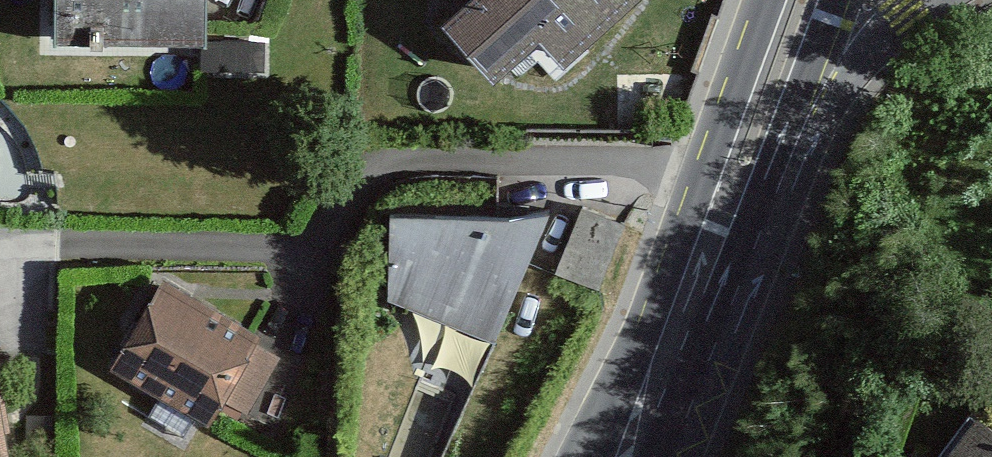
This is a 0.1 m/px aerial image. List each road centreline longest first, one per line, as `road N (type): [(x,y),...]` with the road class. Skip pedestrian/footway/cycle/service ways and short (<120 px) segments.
road 1 (secondary): [(691,314),(825,115),(910,21),(940,0)]
road 2 (secondary): [(804,0),(691,314)]
road 3 (secondary): [(691,314),(633,456)]

